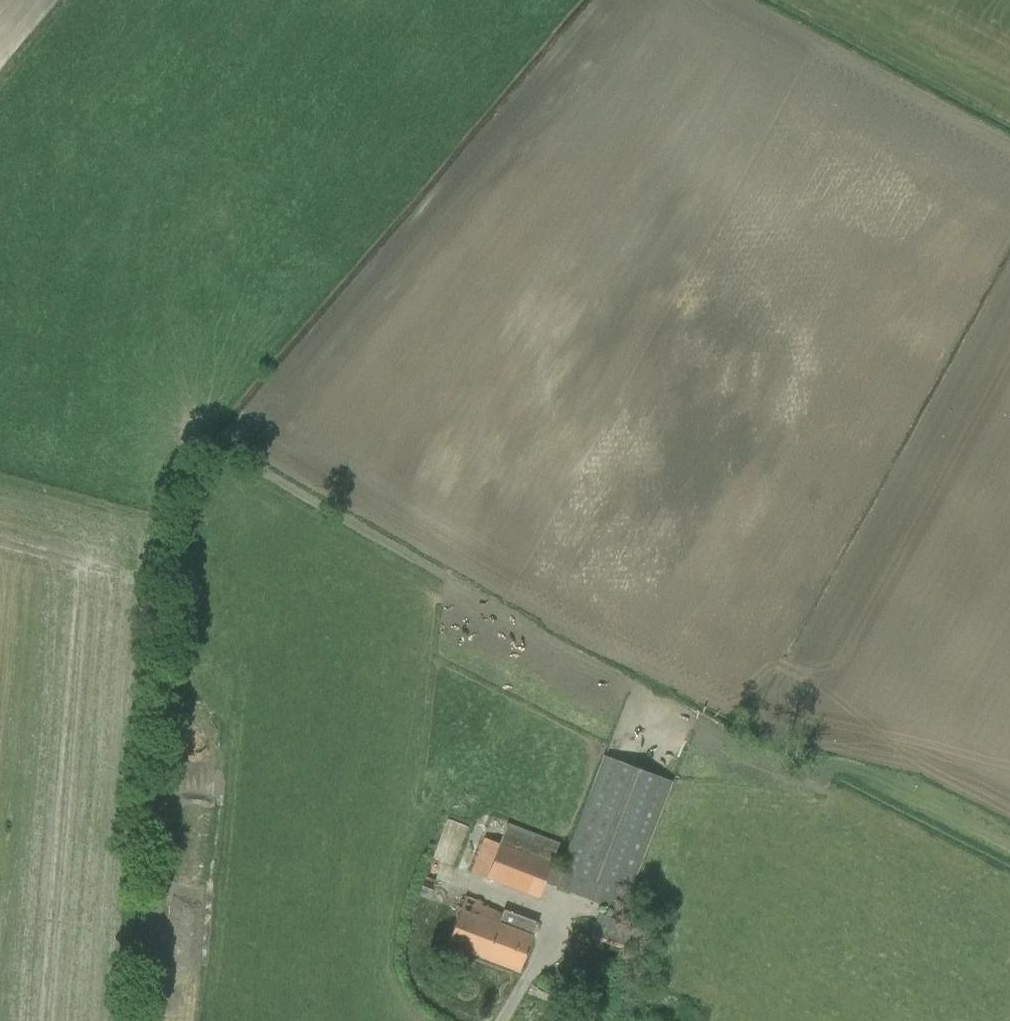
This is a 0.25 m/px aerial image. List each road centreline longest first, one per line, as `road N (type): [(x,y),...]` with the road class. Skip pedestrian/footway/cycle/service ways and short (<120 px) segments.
road 1 (track): [(133,1020),(180,489)]
road 2 (unclassified): [(568,911),(504,1020)]

